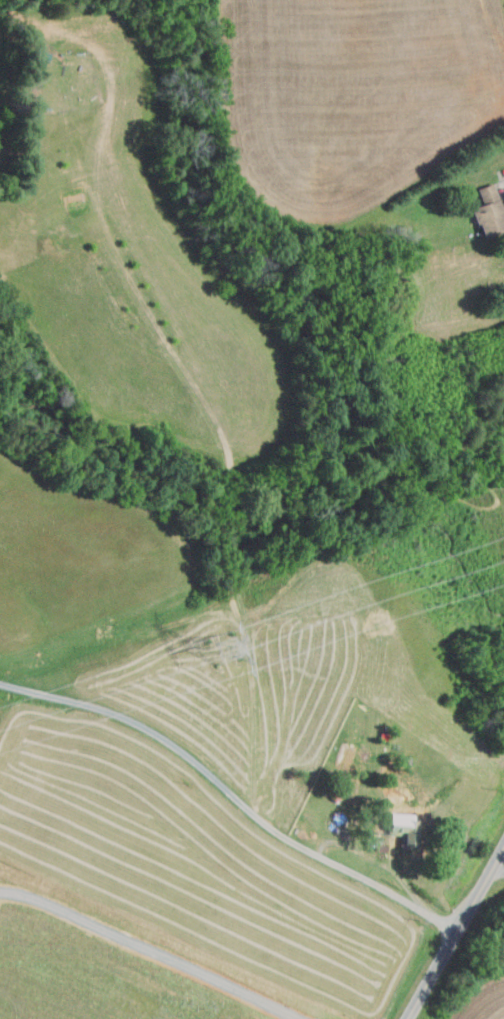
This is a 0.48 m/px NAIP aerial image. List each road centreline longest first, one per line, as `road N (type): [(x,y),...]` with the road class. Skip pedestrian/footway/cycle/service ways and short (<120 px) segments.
road 1 (residential): [(408,1018),(503,849)]

